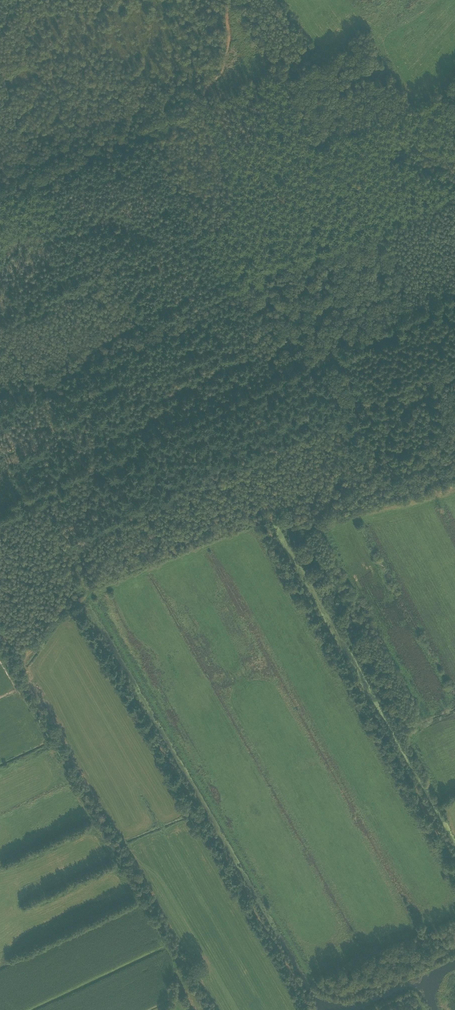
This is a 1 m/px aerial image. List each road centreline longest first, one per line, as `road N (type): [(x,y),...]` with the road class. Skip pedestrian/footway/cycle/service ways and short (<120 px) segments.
road 1 (track): [(21,665),(116,549),(279,504),(391,486),(454,461)]
road 2 (track): [(454,78),(376,125),(354,168),(199,236)]
road 3 (track): [(278,386),(0,516)]
road 4 (track): [(454,303),(278,386)]
road 5 (track): [(278,386),(238,297),(199,236)]
road 6 (track): [(378,490),(322,365)]

